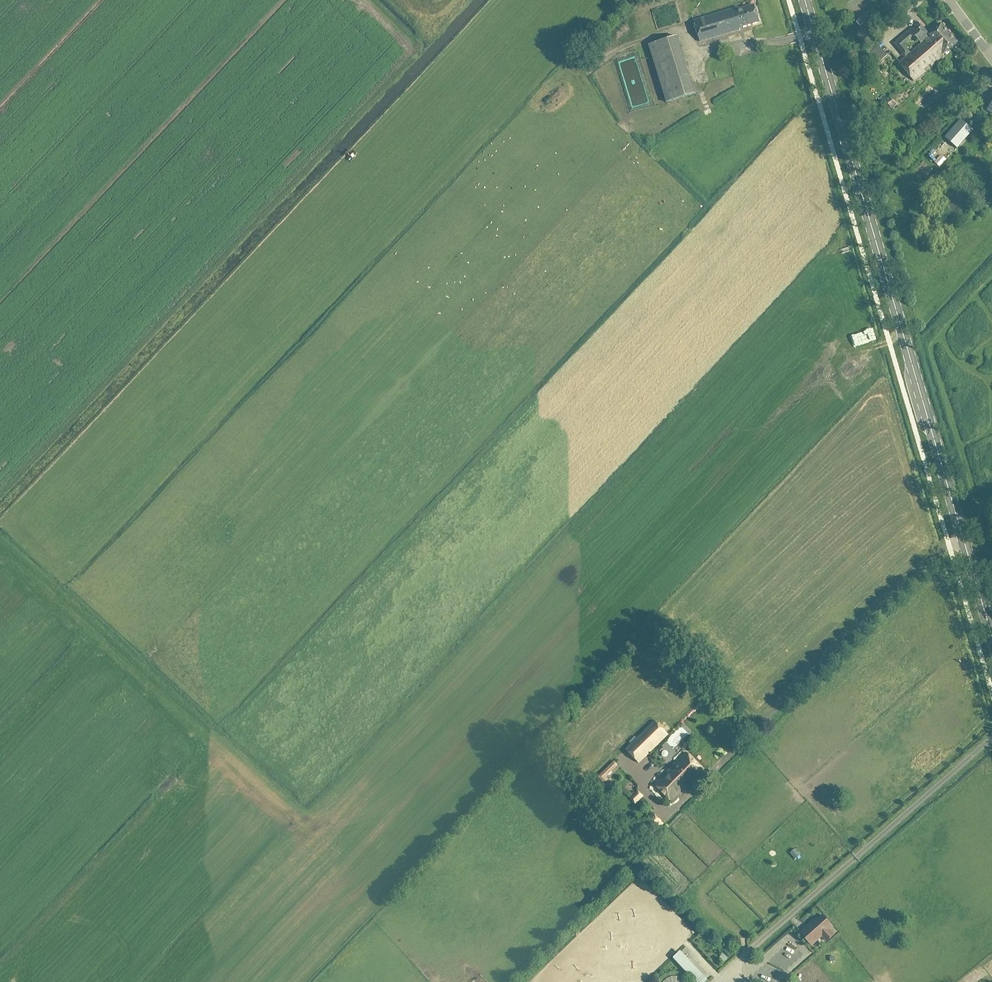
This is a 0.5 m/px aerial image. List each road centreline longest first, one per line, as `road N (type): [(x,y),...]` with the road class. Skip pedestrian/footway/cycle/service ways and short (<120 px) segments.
road 1 (secondary): [(991,637),(804,0)]

